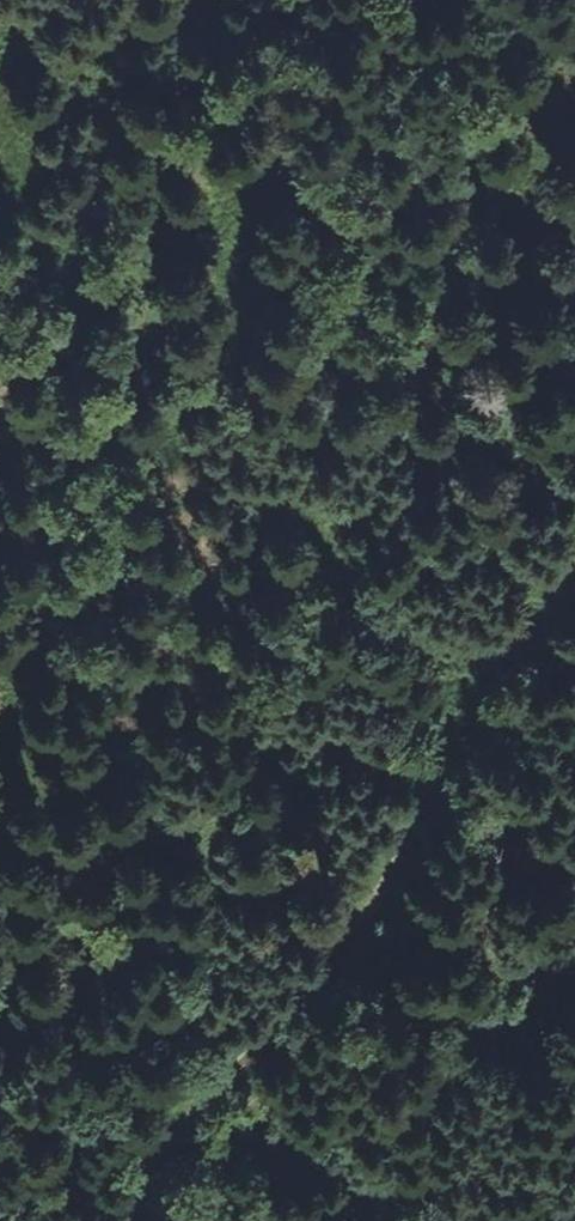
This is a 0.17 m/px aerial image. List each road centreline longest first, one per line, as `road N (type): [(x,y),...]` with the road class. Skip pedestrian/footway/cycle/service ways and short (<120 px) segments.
road 1 (track): [(148,1220),(220,1114),(387,918),(441,794),(574,595)]

